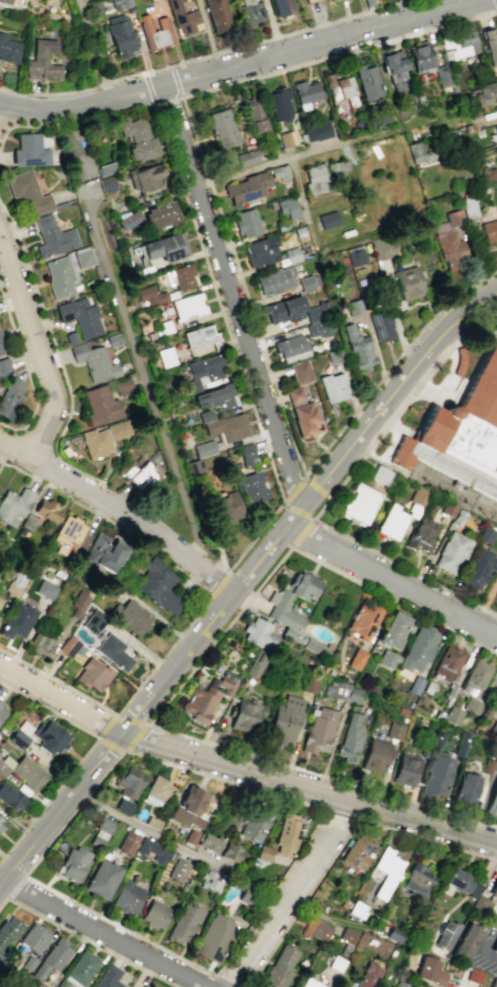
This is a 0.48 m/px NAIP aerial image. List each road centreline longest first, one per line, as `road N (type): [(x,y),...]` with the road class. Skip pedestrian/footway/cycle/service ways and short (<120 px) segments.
road 1 (tertiary): [(479,0),(102,102),(33,109),(0,103)]
road 2 (tertiary): [(291,524),(0,886)]
road 3 (residential): [(167,86),(293,491),(308,502)]
road 4 (tertiary): [(496,845),(120,735)]
road 5 (tertiary): [(496,291),(436,338),(291,524)]
road 6 (residential): [(234,594),(122,509),(0,438)]
road 7 (residential): [(496,633),(291,524)]
road 8 (residential): [(30,455),(50,417),(52,390),(0,239)]
road 9 (residential): [(206,986),(6,879)]
road 10 (residential): [(351,799),(229,986)]
road 11 (residential): [(120,735),(0,667)]

